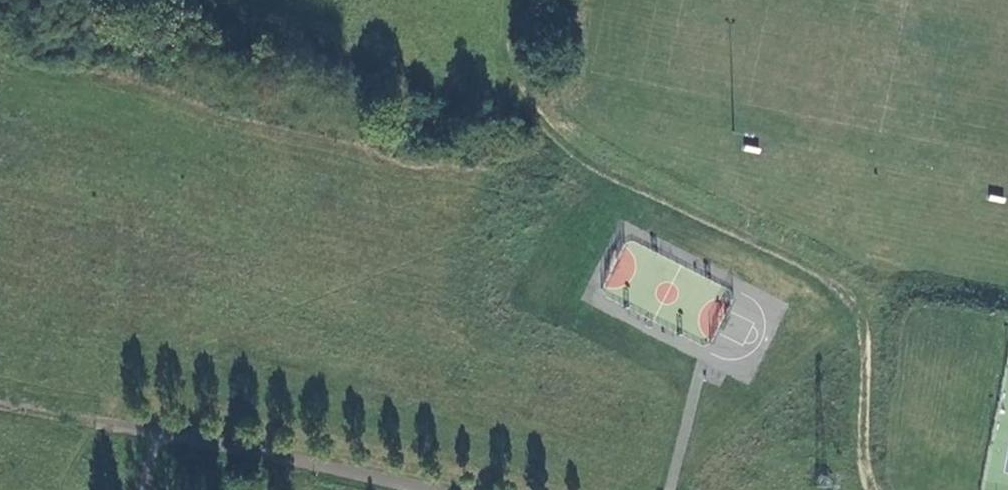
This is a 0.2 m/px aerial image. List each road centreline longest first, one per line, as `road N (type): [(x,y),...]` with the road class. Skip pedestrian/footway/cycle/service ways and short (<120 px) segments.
road 1 (track): [(522,0),(512,77),(571,156),(849,290),(868,329),(881,489)]

